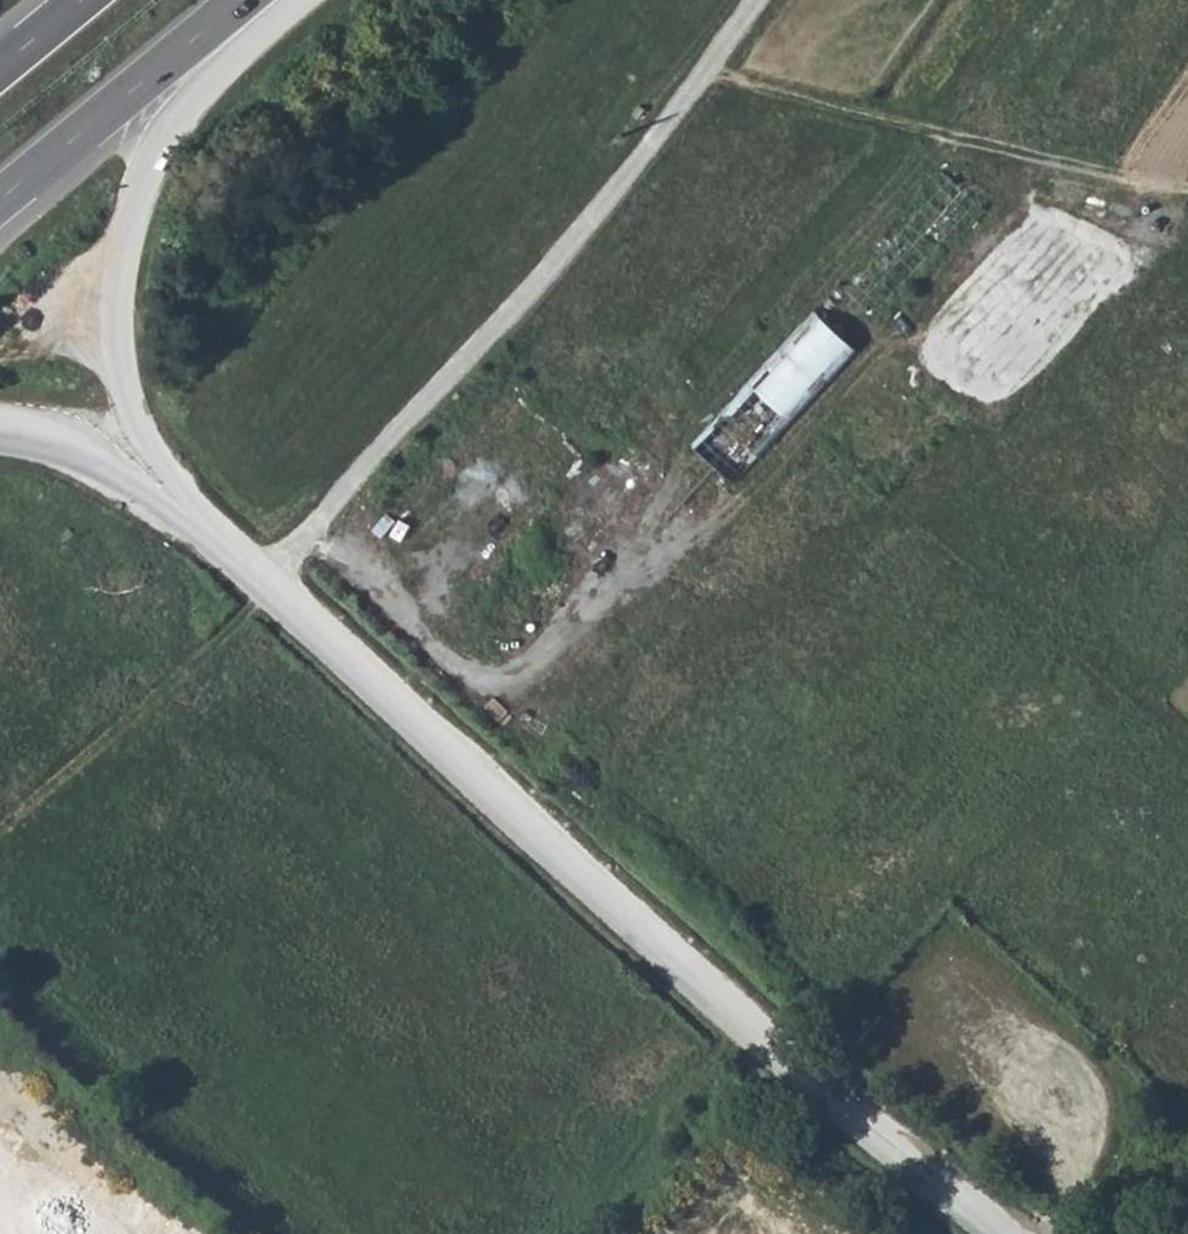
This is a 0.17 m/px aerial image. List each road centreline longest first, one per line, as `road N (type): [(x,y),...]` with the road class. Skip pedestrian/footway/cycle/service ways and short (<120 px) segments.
road 1 (trunk): [(193,513),(142,423),(122,354),(126,261),(154,161),(218,75),(301,0)]
road 2 (track): [(704,71),(1106,170),(1187,183)]
road 3 (trunk): [(0,200),(242,0)]
road 4 (track): [(772,1054),(1001,1233)]
road 5 (unclassified): [(193,513),(48,444),(0,433)]

